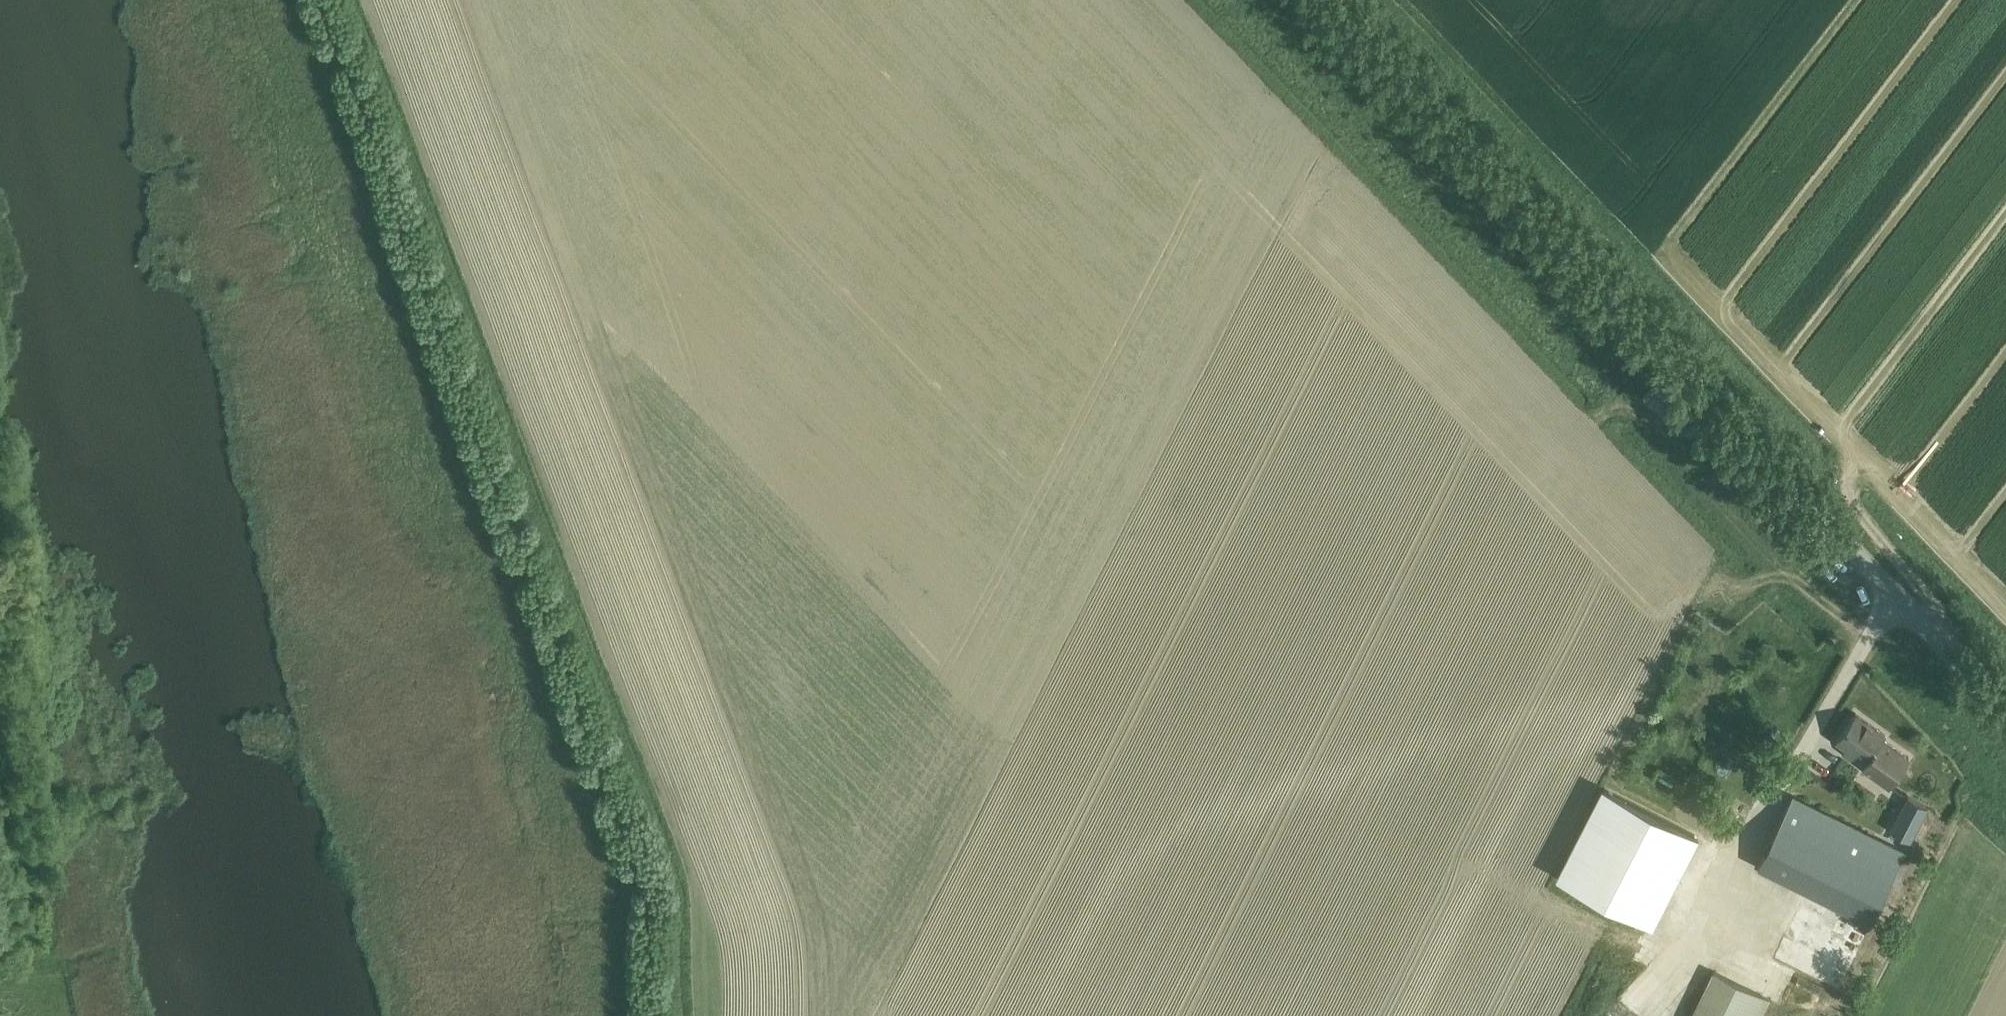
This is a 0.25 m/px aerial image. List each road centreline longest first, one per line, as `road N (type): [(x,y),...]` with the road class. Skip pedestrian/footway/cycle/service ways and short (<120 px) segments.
road 1 (unclassified): [(2005,709),(1324,0)]

